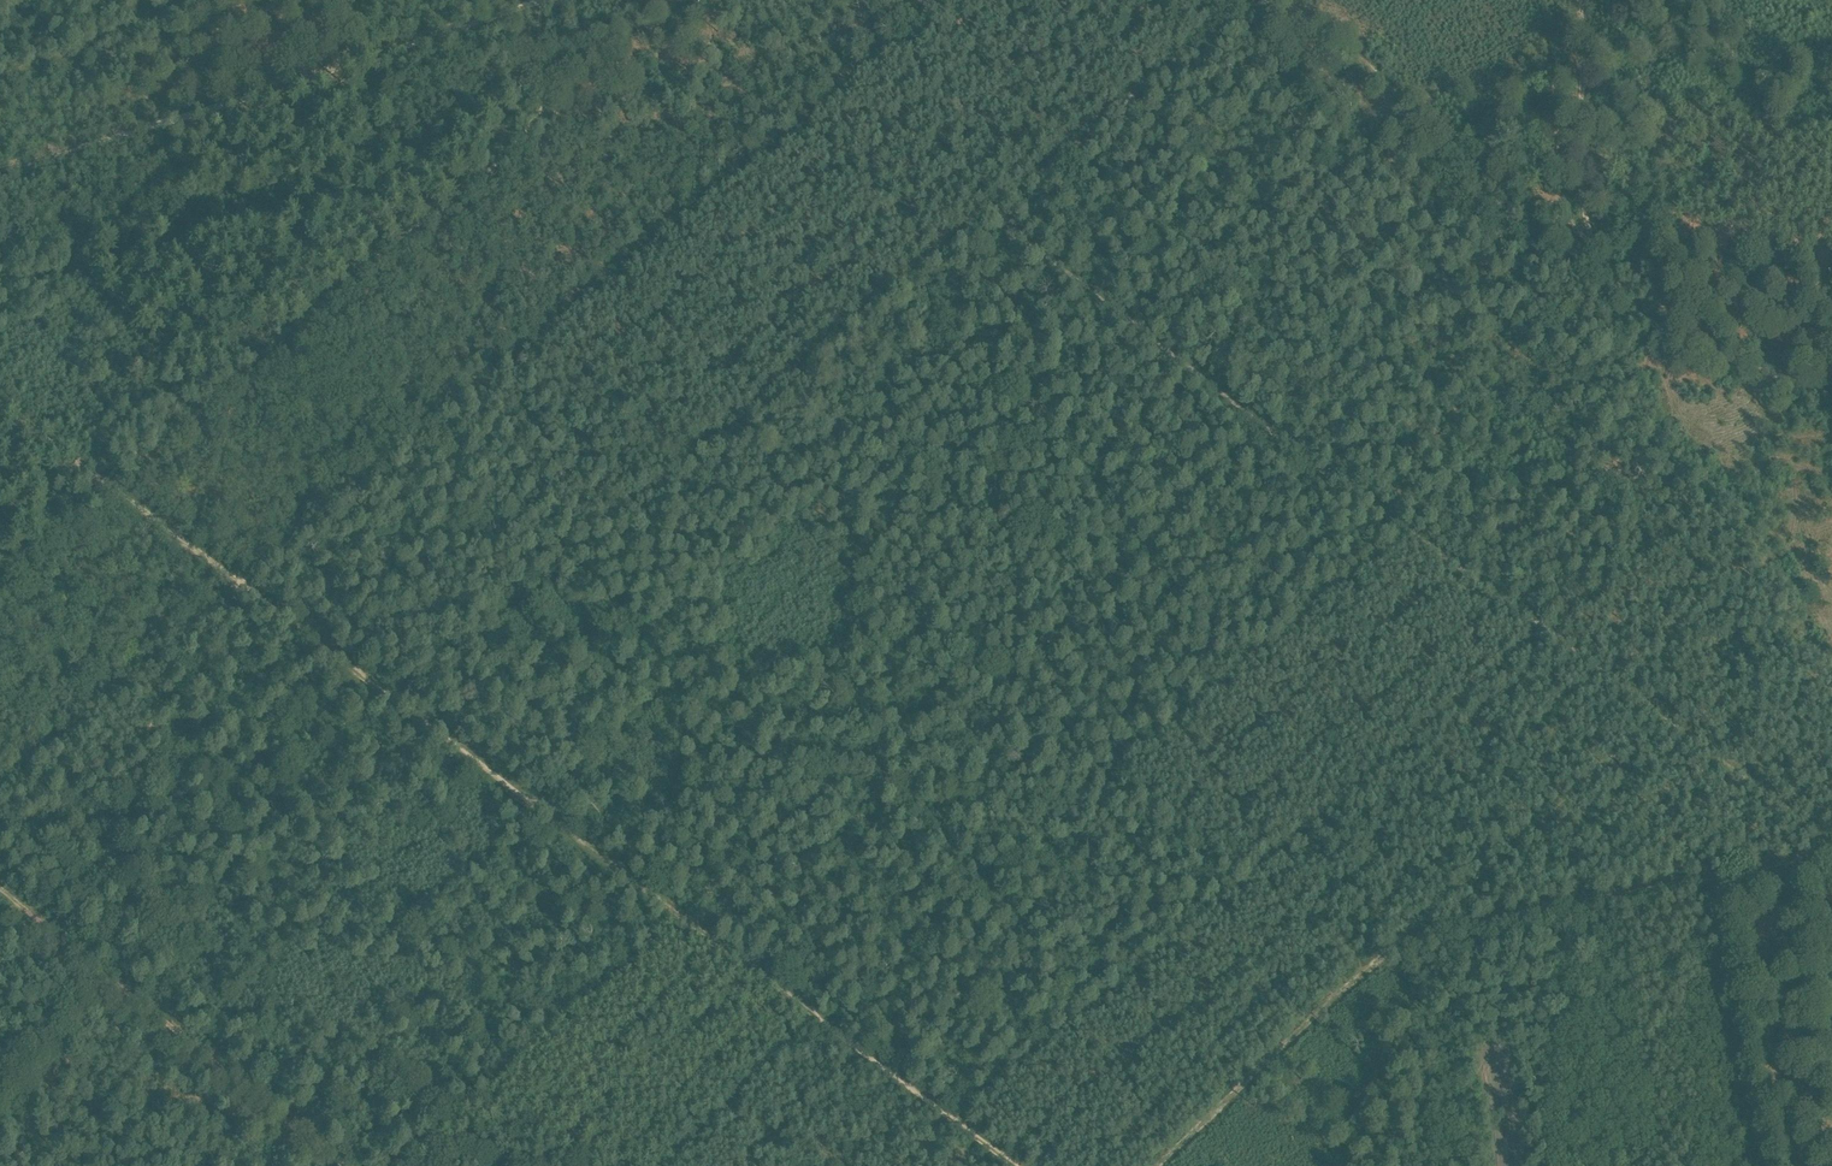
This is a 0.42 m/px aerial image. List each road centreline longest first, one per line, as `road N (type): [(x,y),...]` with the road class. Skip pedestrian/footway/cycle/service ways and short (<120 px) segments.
road 1 (track): [(0,571),(352,269),(540,83),(552,0)]
road 2 (track): [(1268,431),(690,911)]
road 3 (track): [(993,225),(424,710)]
road 4 (track): [(552,0),(141,133),(0,169)]
road 5 (track): [(0,879),(349,1165)]
road 6 (track): [(355,664),(0,400)]
road 7 (track): [(1576,237),(1527,179),(1283,0)]
road 8 (track): [(812,1008),(535,802)]
road 9 (track): [(1831,409),(1691,348),(1647,319),(1576,237)]
road 10 (track): [(1020,1165),(812,1008)]
road 11 (track): [(1576,0),(1576,237)]
road 12 (track): [(535,802),(355,664)]
road 13 (track): [(116,974),(0,1104)]

